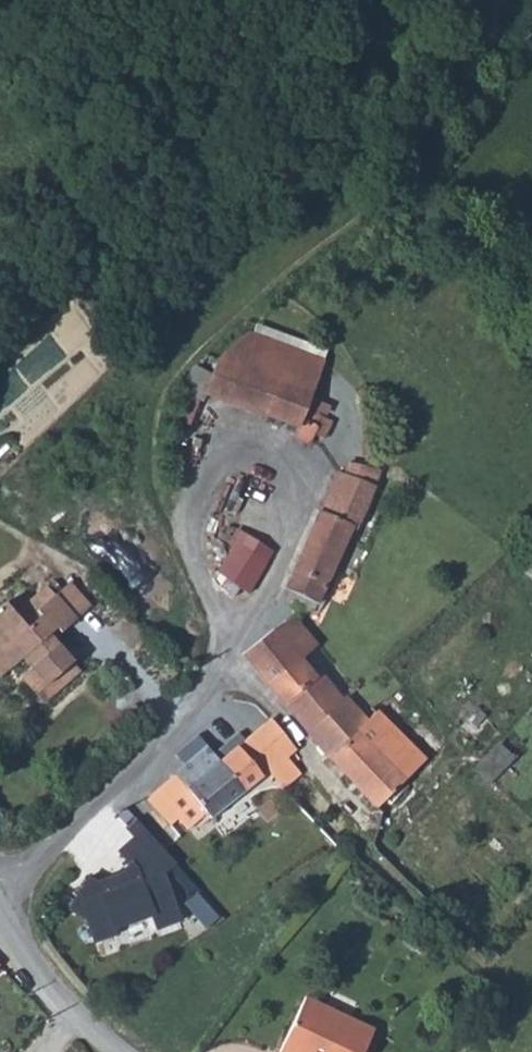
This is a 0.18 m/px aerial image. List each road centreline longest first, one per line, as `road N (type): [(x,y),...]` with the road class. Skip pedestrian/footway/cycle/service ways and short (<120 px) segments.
road 1 (track): [(193,573),(151,507),(150,401),(161,371),(361,178),(497,0)]
road 2 (residential): [(193,573),(190,542),(204,473),(219,456),(272,462),(292,483),(268,568),(234,630)]
road 3 (residential): [(234,630),(189,713),(0,889)]
road 4 (unclassified): [(0,908),(25,956),(115,1051)]

